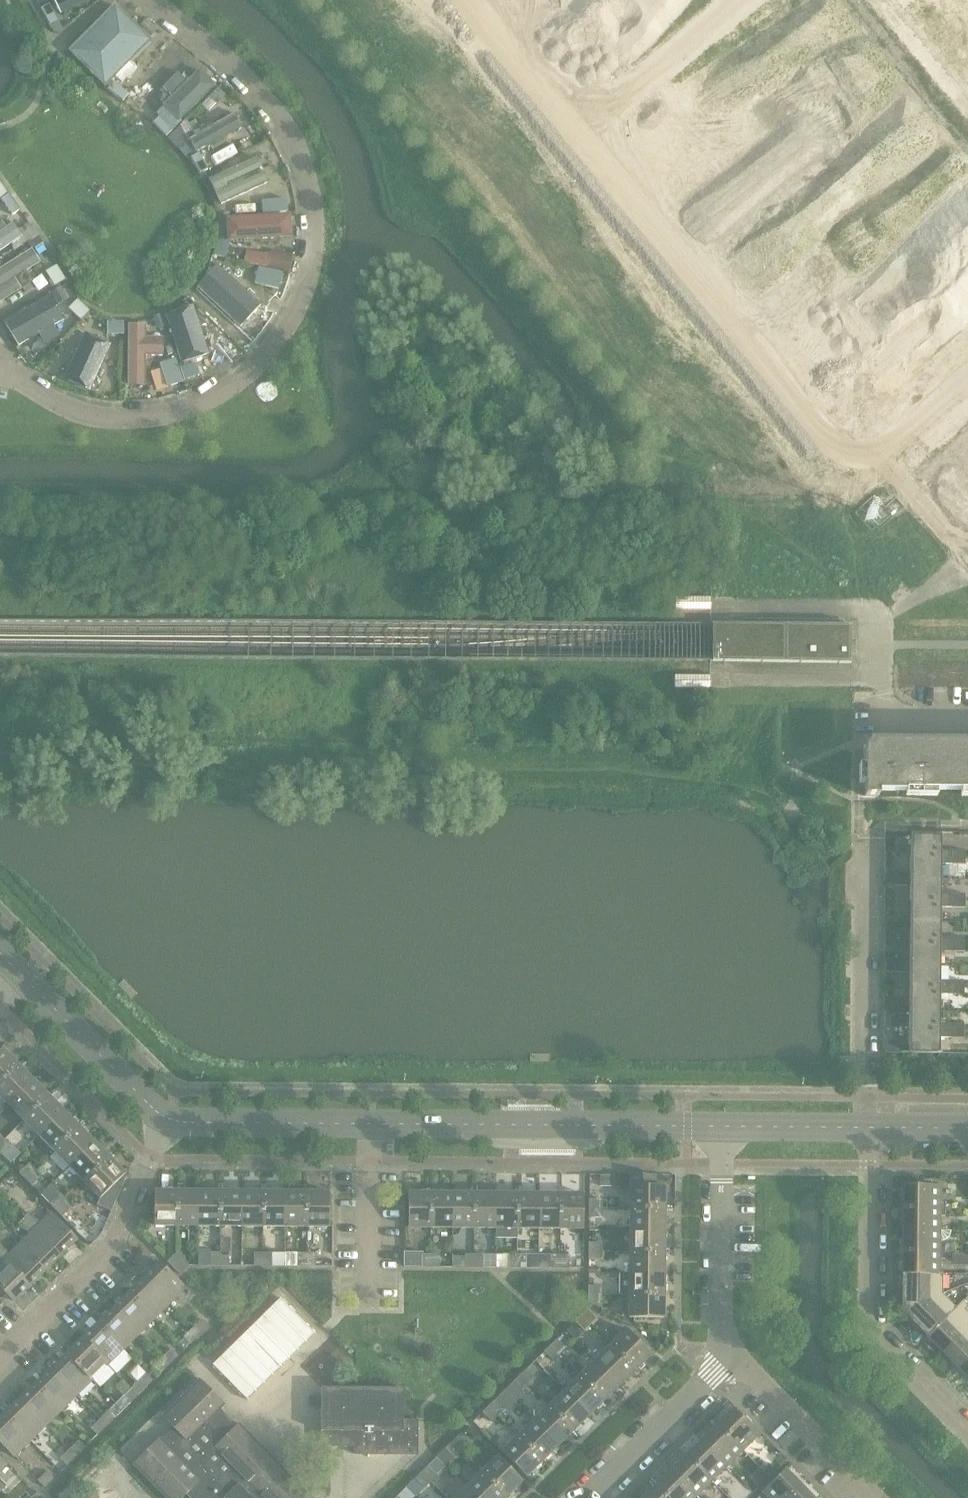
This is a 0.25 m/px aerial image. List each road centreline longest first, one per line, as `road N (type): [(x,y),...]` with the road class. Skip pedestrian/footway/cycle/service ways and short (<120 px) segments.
road 1 (residential): [(153,0),(280,117),(300,154),(308,195),(310,279),(262,356),(223,388),(156,414),(105,416),(67,405),(1,355)]
road 2 (tertiary): [(722,1127),(368,1125)]
road 3 (residential): [(967,1430),(872,1329),(869,1128)]
road 4 (residential): [(869,1128),(870,826)]
road 5 (residential): [(0,1359),(115,1241),(167,1119)]
road 6 (unclassified): [(726,1348),(722,1127)]
road 7 (residential): [(872,1497),(726,1348)]
road 8 (tertiary): [(368,1125),(167,1119)]
road 9 (tertiary): [(167,1119),(23,980)]
road 10 (unclassified): [(599,1497),(700,1394),(726,1348)]
road 11 (residential): [(368,1314),(368,1125)]
road 12 (tertiary): [(869,1128),(722,1127)]

